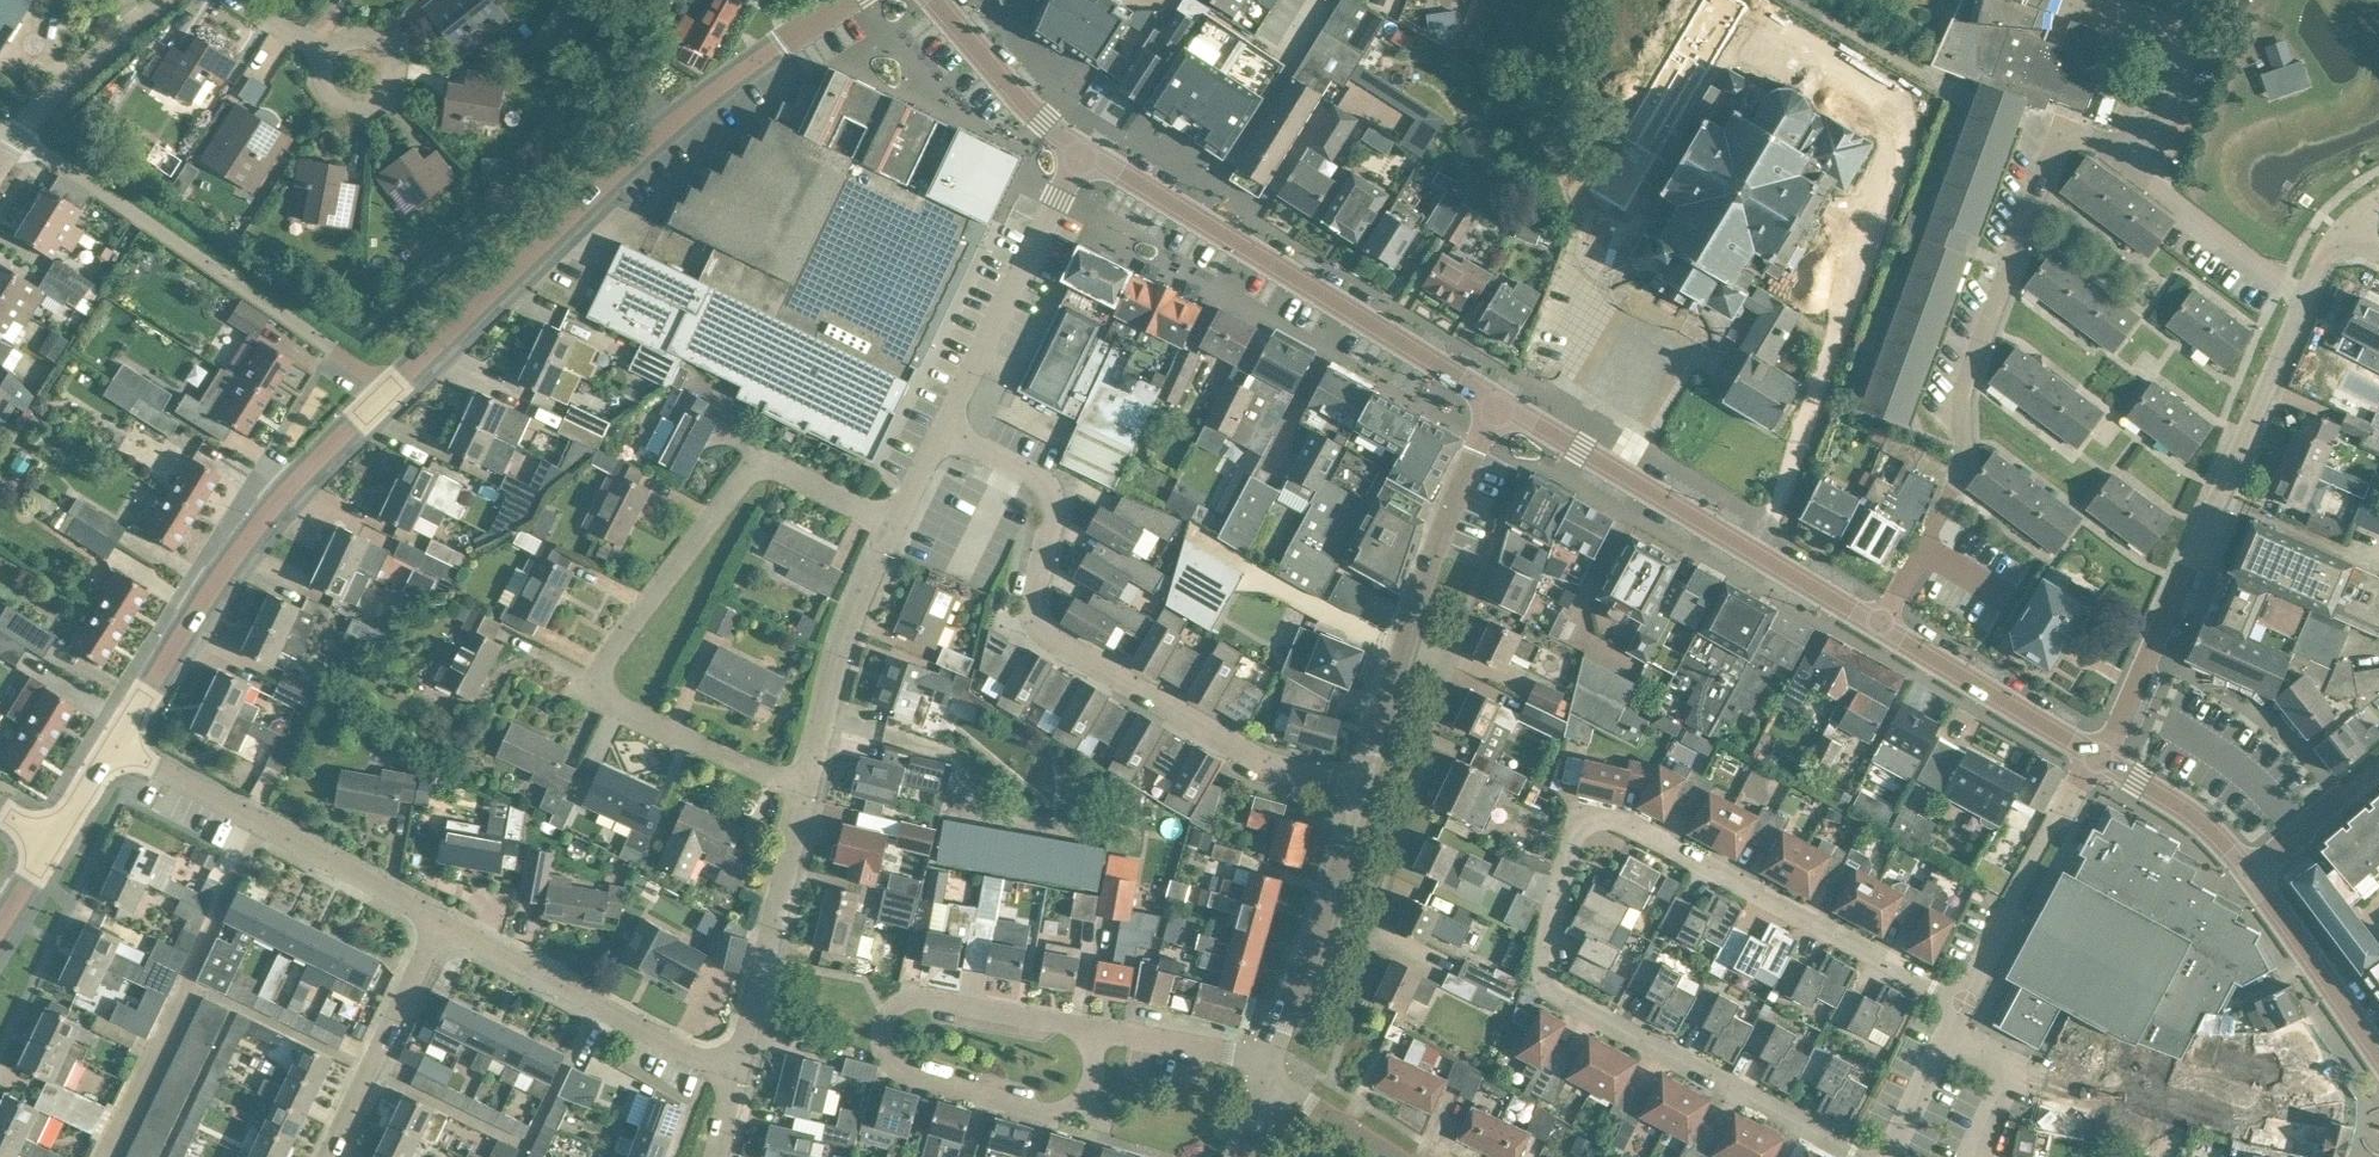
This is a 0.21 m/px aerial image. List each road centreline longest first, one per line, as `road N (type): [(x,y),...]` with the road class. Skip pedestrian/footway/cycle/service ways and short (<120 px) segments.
road 1 (tertiary): [(115,745),(253,525),(310,462),(619,170),(852,0)]
road 2 (residential): [(1960,1001),(1614,818),(1579,826),(1543,960),(1556,995),(1863,1156)]
road 3 (residential): [(805,792),(611,702),(598,674),(748,475),(777,471),(888,531)]
road 4 (residential): [(942,431),(1041,478),(1053,493),(1033,599),(1034,620),(1046,637),(1264,762),(1362,790)]
road 5 (residential): [(1879,628),(1963,469),(1967,378),(2065,134),(2129,166)]
road 6 (residential): [(1098,1031),(916,995),(886,1013),(880,1033),(883,1053),(910,1076),(1034,1112),(1065,1114),(1083,1104),(1091,1057)]
road 7 (residential): [(2096,758),(2119,723),(2305,295)]
road 8 (unclassified): [(1500,402),(1082,148)]
road 9 (unclassified): [(1879,628),(1500,402)]
road 10 (residential): [(1500,402),(1416,615),(1362,790)]
road 11 (residential): [(440,920),(115,745)]
road 12 (residential): [(736,1080),(440,920)]
road 13 (residential): [(942,431),(1082,148)]
road 14 (residential): [(1362,790),(1266,1074)]
road 15 (residential): [(736,1080),(805,792)]
road 16 (residential): [(2096,758),(2009,900),(1960,1001)]
road 17 (residential): [(805,792),(845,640),(888,531)]
road 18 (residential): [(328,1156),(440,920)]
road 19 (unclassified): [(2096,758),(1879,628)]
road 20 (residential): [(2129,166),(2155,138),(2188,51),(2075,10)]
road 21 (unclassified): [(2378,1059),(2249,871)]
road 22 (residential): [(2129,166),(2305,295)]
road 23 (unclassified): [(1082,148),(1043,122),(932,0)]
road 24 (residential): [(159,0),(17,137)]
road 25 (unclassified): [(2249,871),(2213,833),(2096,758)]
road 26 (residential): [(1266,1074),(1235,1053),(1098,1031)]
road 27 (residential): [(1886,1156),(1960,1001)]
road 28 (residential): [(2249,871),(2378,760)]
road 29 (residential): [(1396,1156),(1266,1074)]
road 30 (residential): [(326,56),(320,94),(349,119),(384,108),(395,73)]

